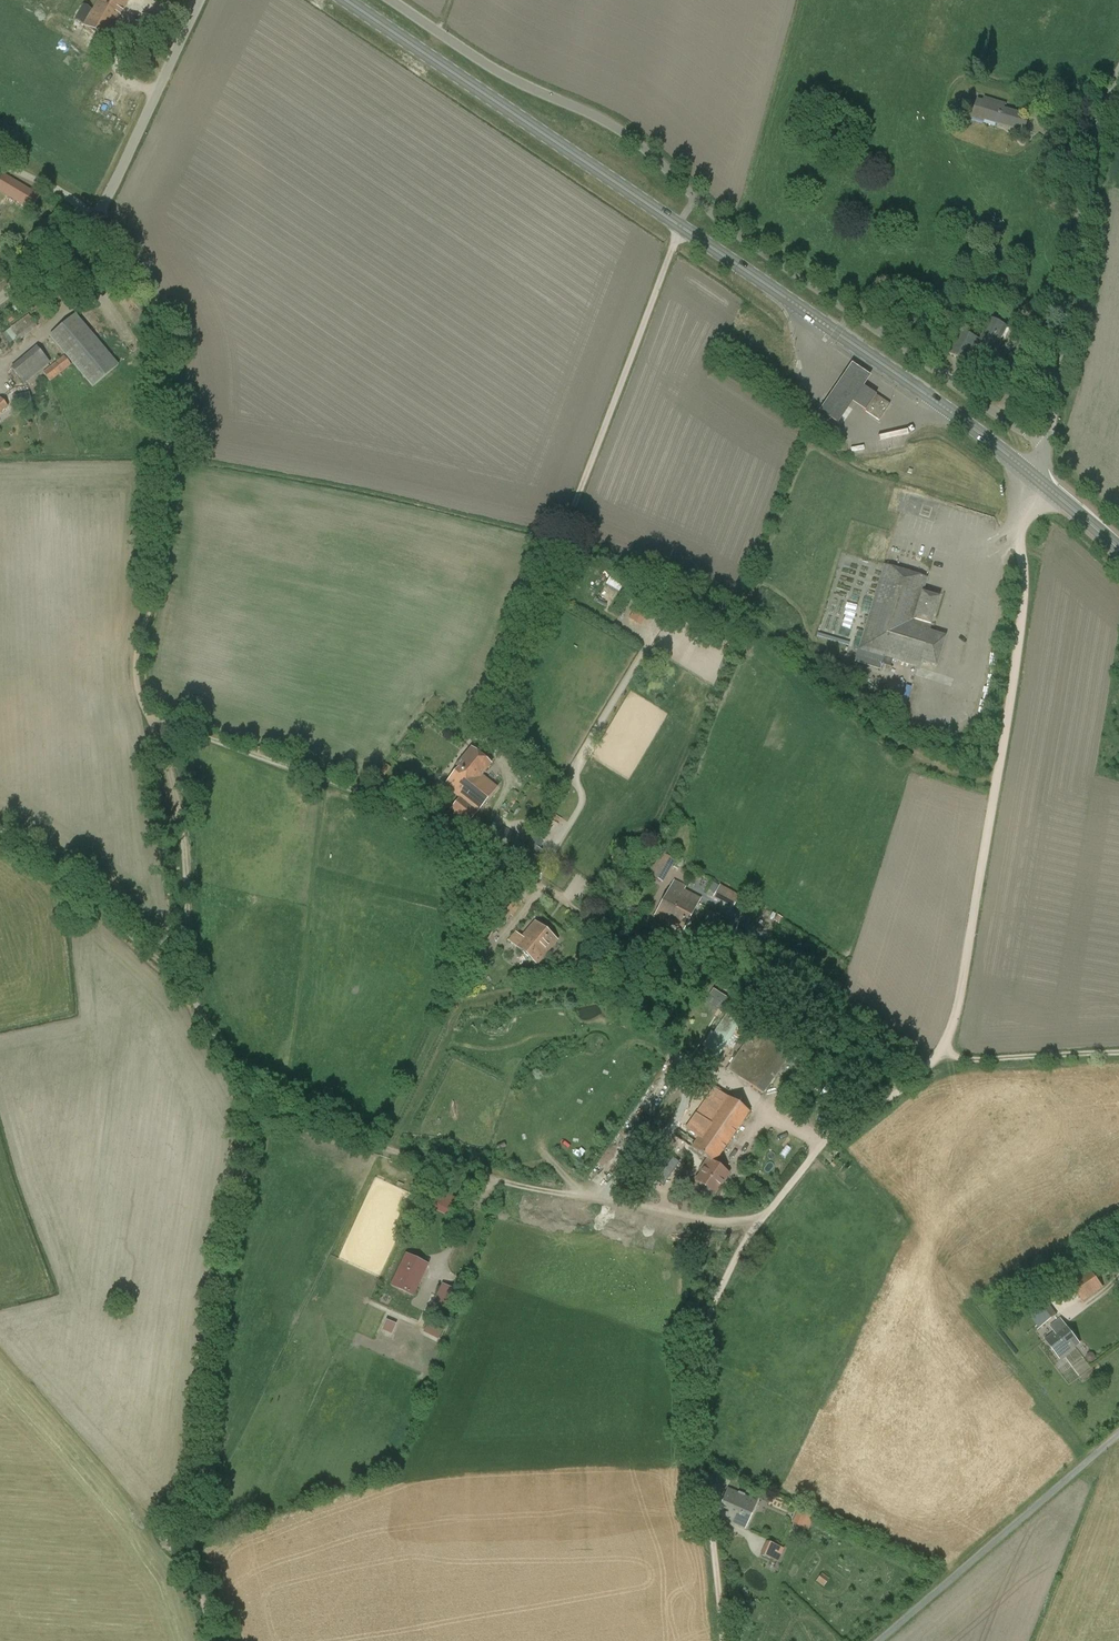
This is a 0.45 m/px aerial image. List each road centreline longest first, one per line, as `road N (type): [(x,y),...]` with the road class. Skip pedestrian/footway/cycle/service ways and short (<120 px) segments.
road 1 (track): [(764,1217),(817,1149),(943,1055),(966,1001),(1024,615),(1024,530),(1040,502),(1040,481)]
road 2 (track): [(96,220),(148,288),(162,352),(167,447),(143,683),(181,873),(177,985)]
road 3 (track): [(216,1640),(193,1534),(245,1137),(242,1093)]
road 4 (track): [(764,1217),(493,1182),(289,1116),(242,1093)]
road 5 (track): [(491,728),(680,226)]
road 6 (primary): [(1040,481),(680,226)]
road 7 (track): [(730,1640),(701,1425),(705,1351),(764,1217)]
road 8 (unclassified): [(1046,451),(726,228),(697,198)]
road 9 (primary): [(680,226),(347,0)]
road 10 (unclassified): [(1046,451),(1089,164),(1118,81)]
road 11 (unclassified): [(0,305),(102,212),(199,0)]
road 12 (unclassified): [(697,198),(638,141),(503,75),(390,0)]
road 13 (track): [(242,1093),(174,979),(0,834)]
road 14 (unclassified): [(879,1640),(1118,1434)]
road 15 (track): [(943,1055),(1118,1057)]

